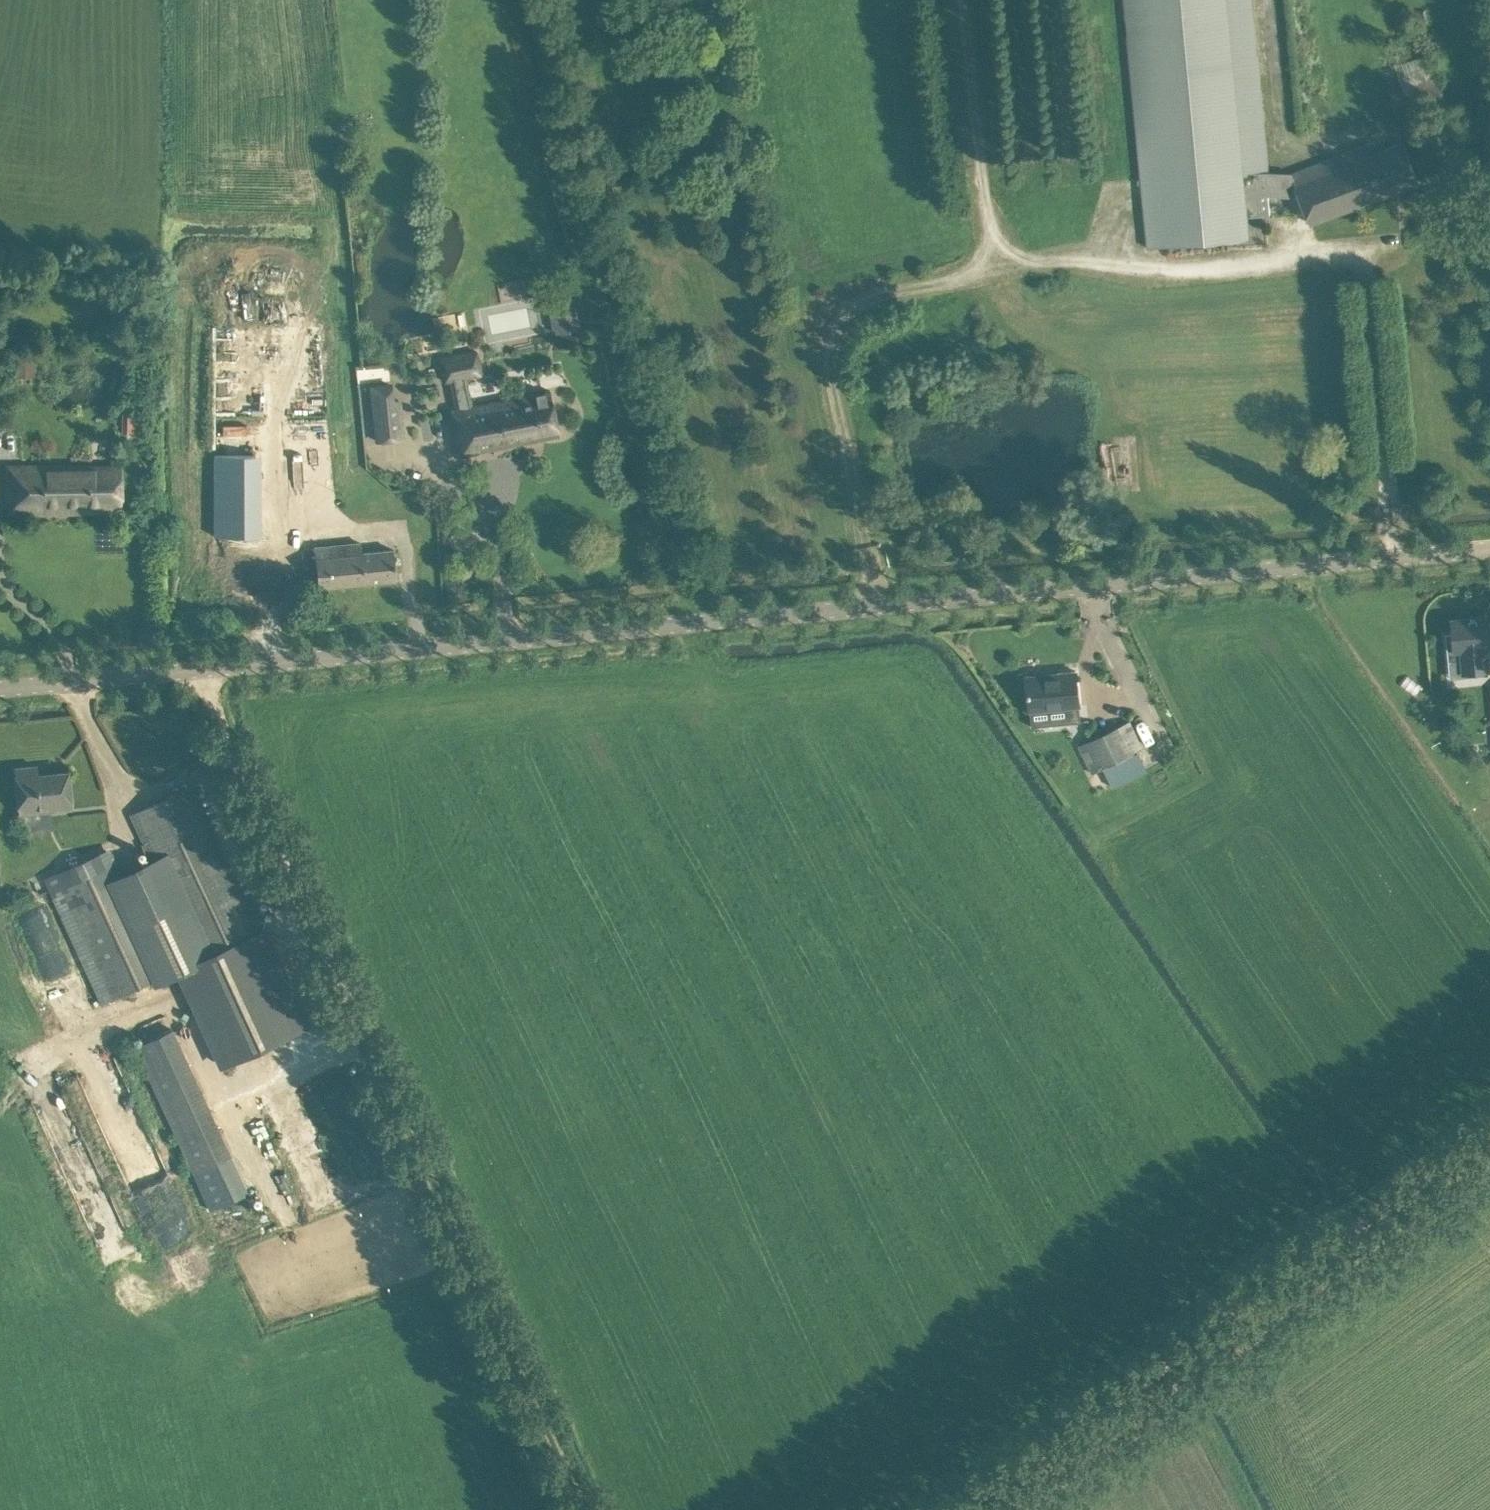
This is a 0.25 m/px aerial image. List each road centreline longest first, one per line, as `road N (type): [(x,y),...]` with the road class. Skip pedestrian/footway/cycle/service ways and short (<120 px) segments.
road 1 (unclassified): [(0,687),(1489,547)]
road 2 (track): [(1489,1113),(926,1509)]

